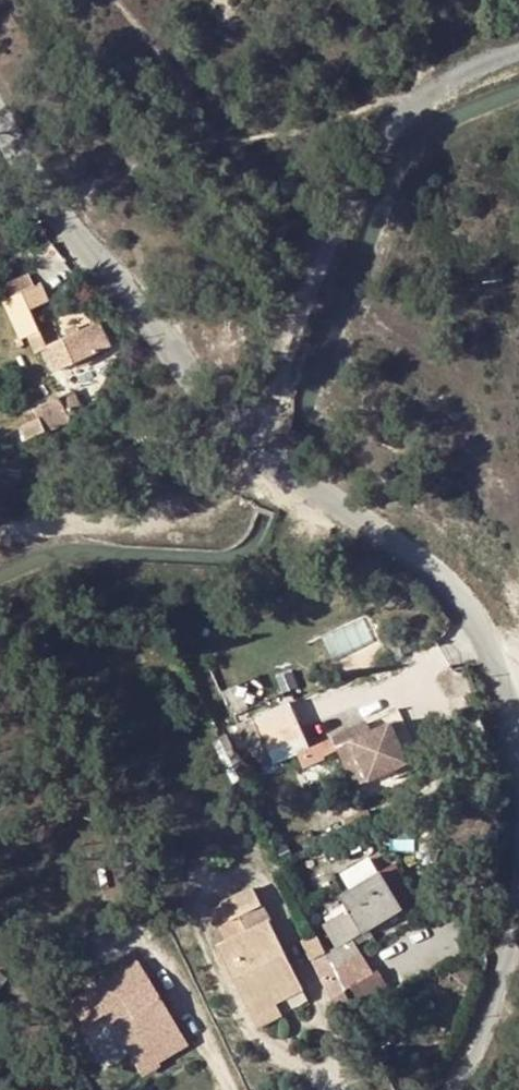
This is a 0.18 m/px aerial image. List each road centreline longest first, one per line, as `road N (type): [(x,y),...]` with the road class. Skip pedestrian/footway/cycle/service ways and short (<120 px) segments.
road 1 (unclassified): [(0,88),(181,368),(247,454),(461,592),(498,642),(518,697)]
road 2 (unclassified): [(518,963),(472,1089)]

